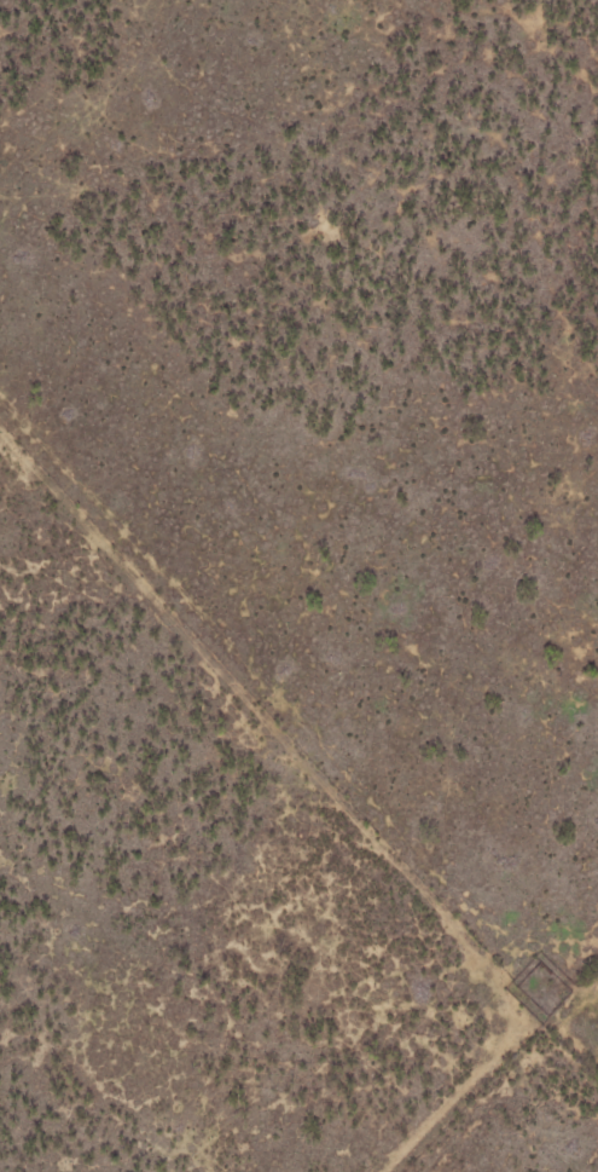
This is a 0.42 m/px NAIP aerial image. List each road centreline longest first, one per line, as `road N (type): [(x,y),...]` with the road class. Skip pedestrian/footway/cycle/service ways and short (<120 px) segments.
road 1 (track): [(478,1064),(418,1070),(98,942),(0,855)]

